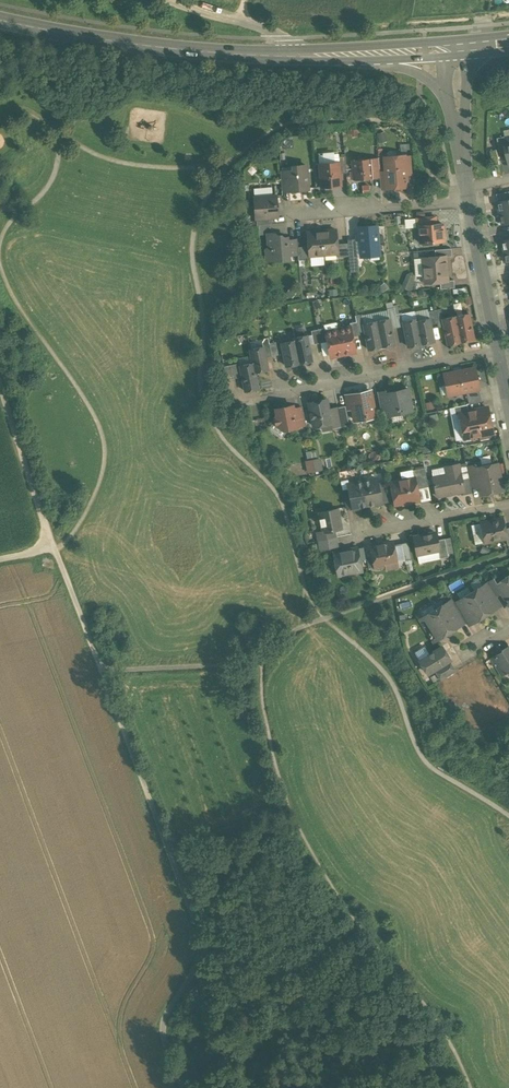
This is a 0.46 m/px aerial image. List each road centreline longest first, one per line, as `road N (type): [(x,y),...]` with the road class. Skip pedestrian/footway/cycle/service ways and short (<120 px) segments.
road 1 (track): [(260,653),(265,710),(329,894),(451,1039),(474,1087)]
road 2 (track): [(102,672),(212,949),(167,1044),(183,1087)]
road 3 (track): [(508,554),(298,629),(228,664),(102,672)]
road 4 (secondary): [(340,54),(189,50),(0,20)]
road 5 (track): [(305,589),(324,619),(390,678),(429,766),(508,816)]
road 6 (residential): [(499,352),(269,399)]
road 7 (residential): [(467,202),(294,223)]
road 8 (track): [(0,387),(53,547)]
road 9 (residential): [(467,202),(499,352)]
road 10 (residential): [(508,505),(365,531)]
road 11 (track): [(53,547),(102,672)]
road 12 (residential): [(340,54),(423,76),(447,104)]

